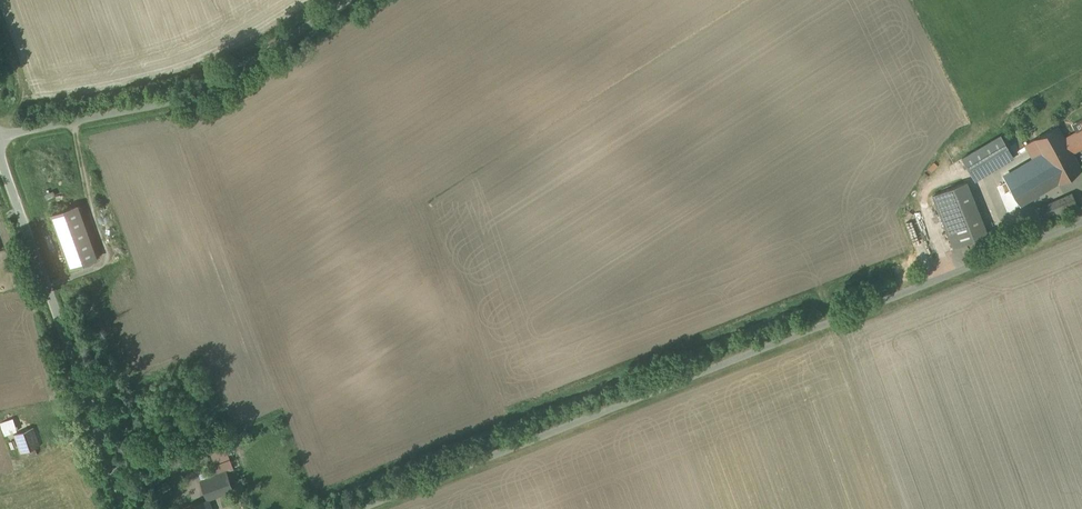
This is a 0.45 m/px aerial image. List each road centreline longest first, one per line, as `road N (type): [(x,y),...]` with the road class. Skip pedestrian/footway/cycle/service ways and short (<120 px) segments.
road 1 (unclassified): [(365,508),(1081,225)]
road 2 (unclassified): [(0,133),(187,102),(349,0)]
road 3 (unclassified): [(0,162),(127,508)]

